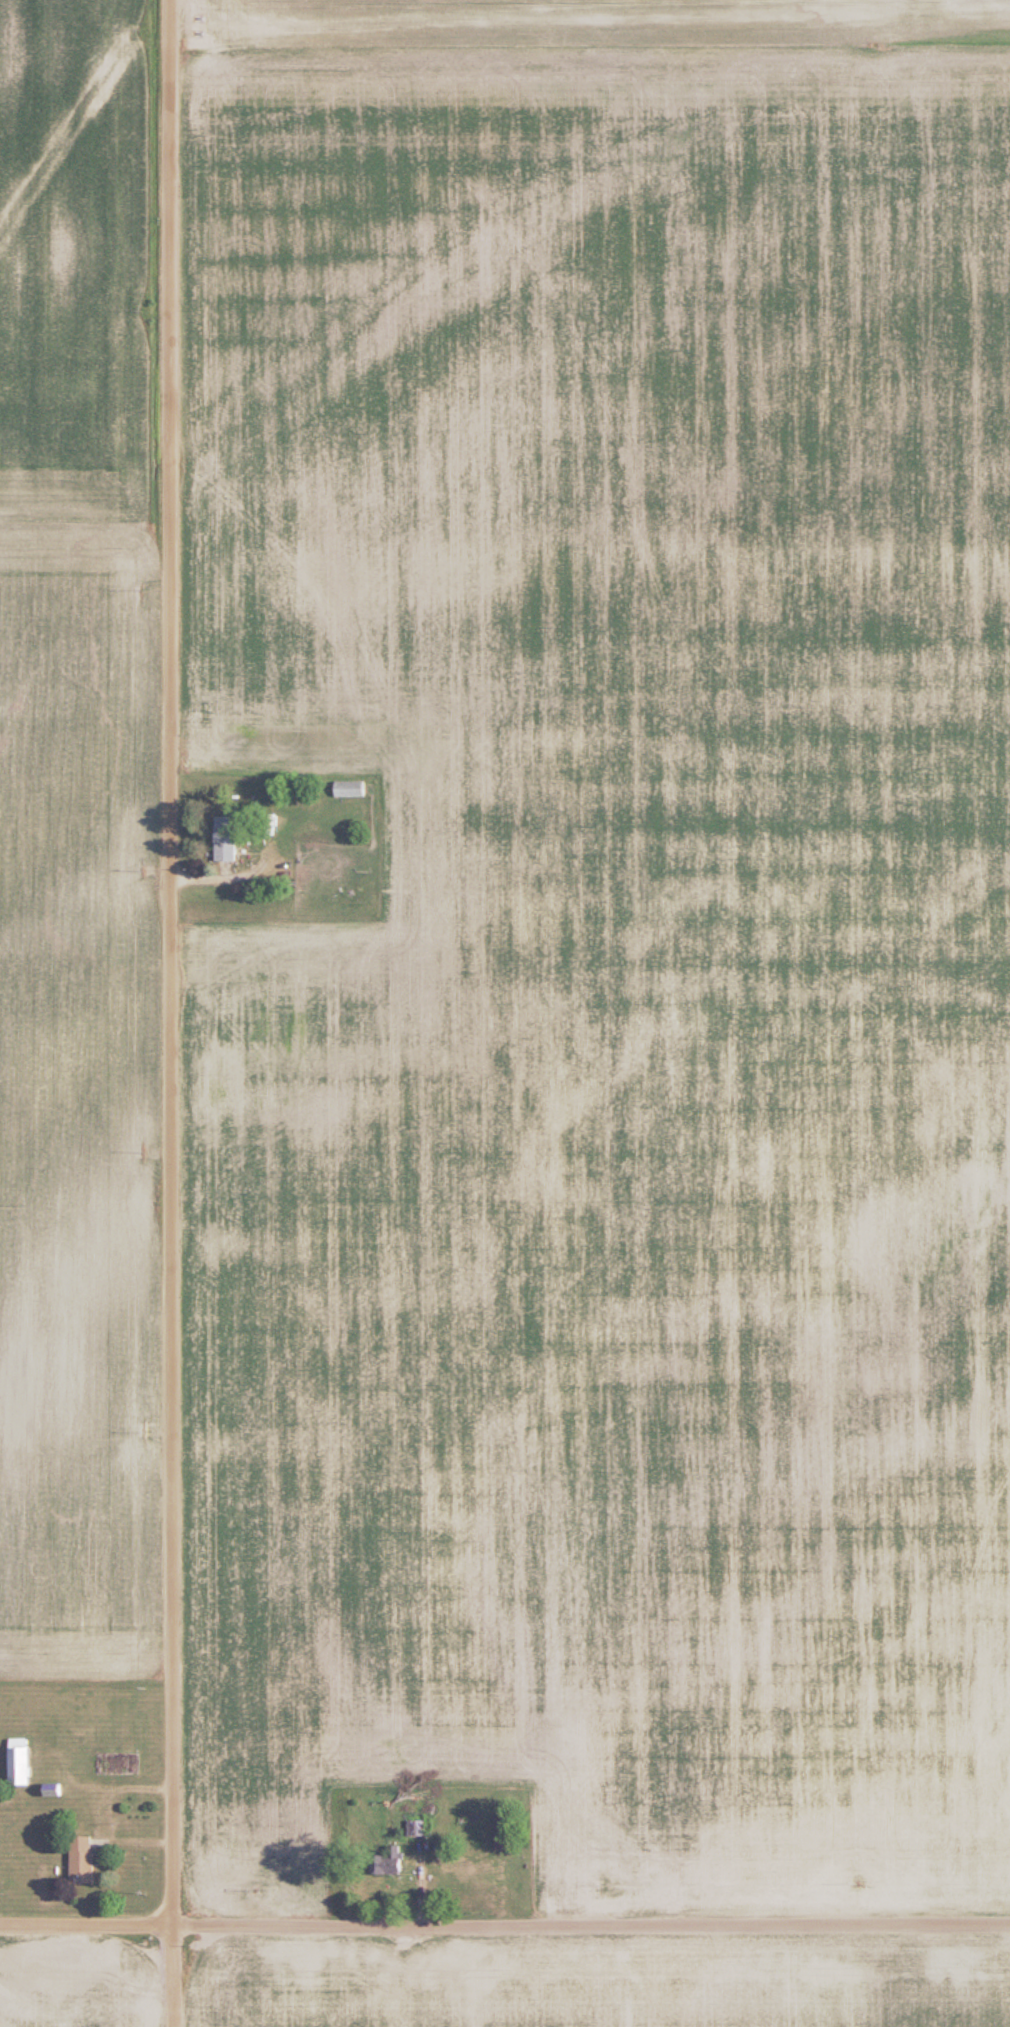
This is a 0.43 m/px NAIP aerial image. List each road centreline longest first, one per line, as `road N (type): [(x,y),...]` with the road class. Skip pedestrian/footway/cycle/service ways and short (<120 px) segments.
road 1 (residential): [(177,2026),(175,0)]
road 2 (residential): [(0,1926),(1009,1925)]

